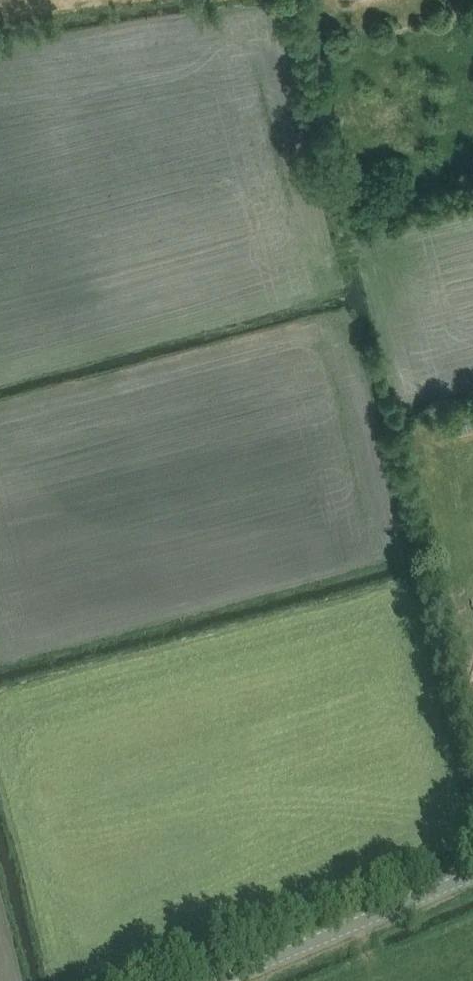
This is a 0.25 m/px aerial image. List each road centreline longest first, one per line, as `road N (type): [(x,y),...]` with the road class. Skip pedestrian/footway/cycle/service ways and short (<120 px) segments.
road 1 (tertiary): [(231,980),(472,877)]

